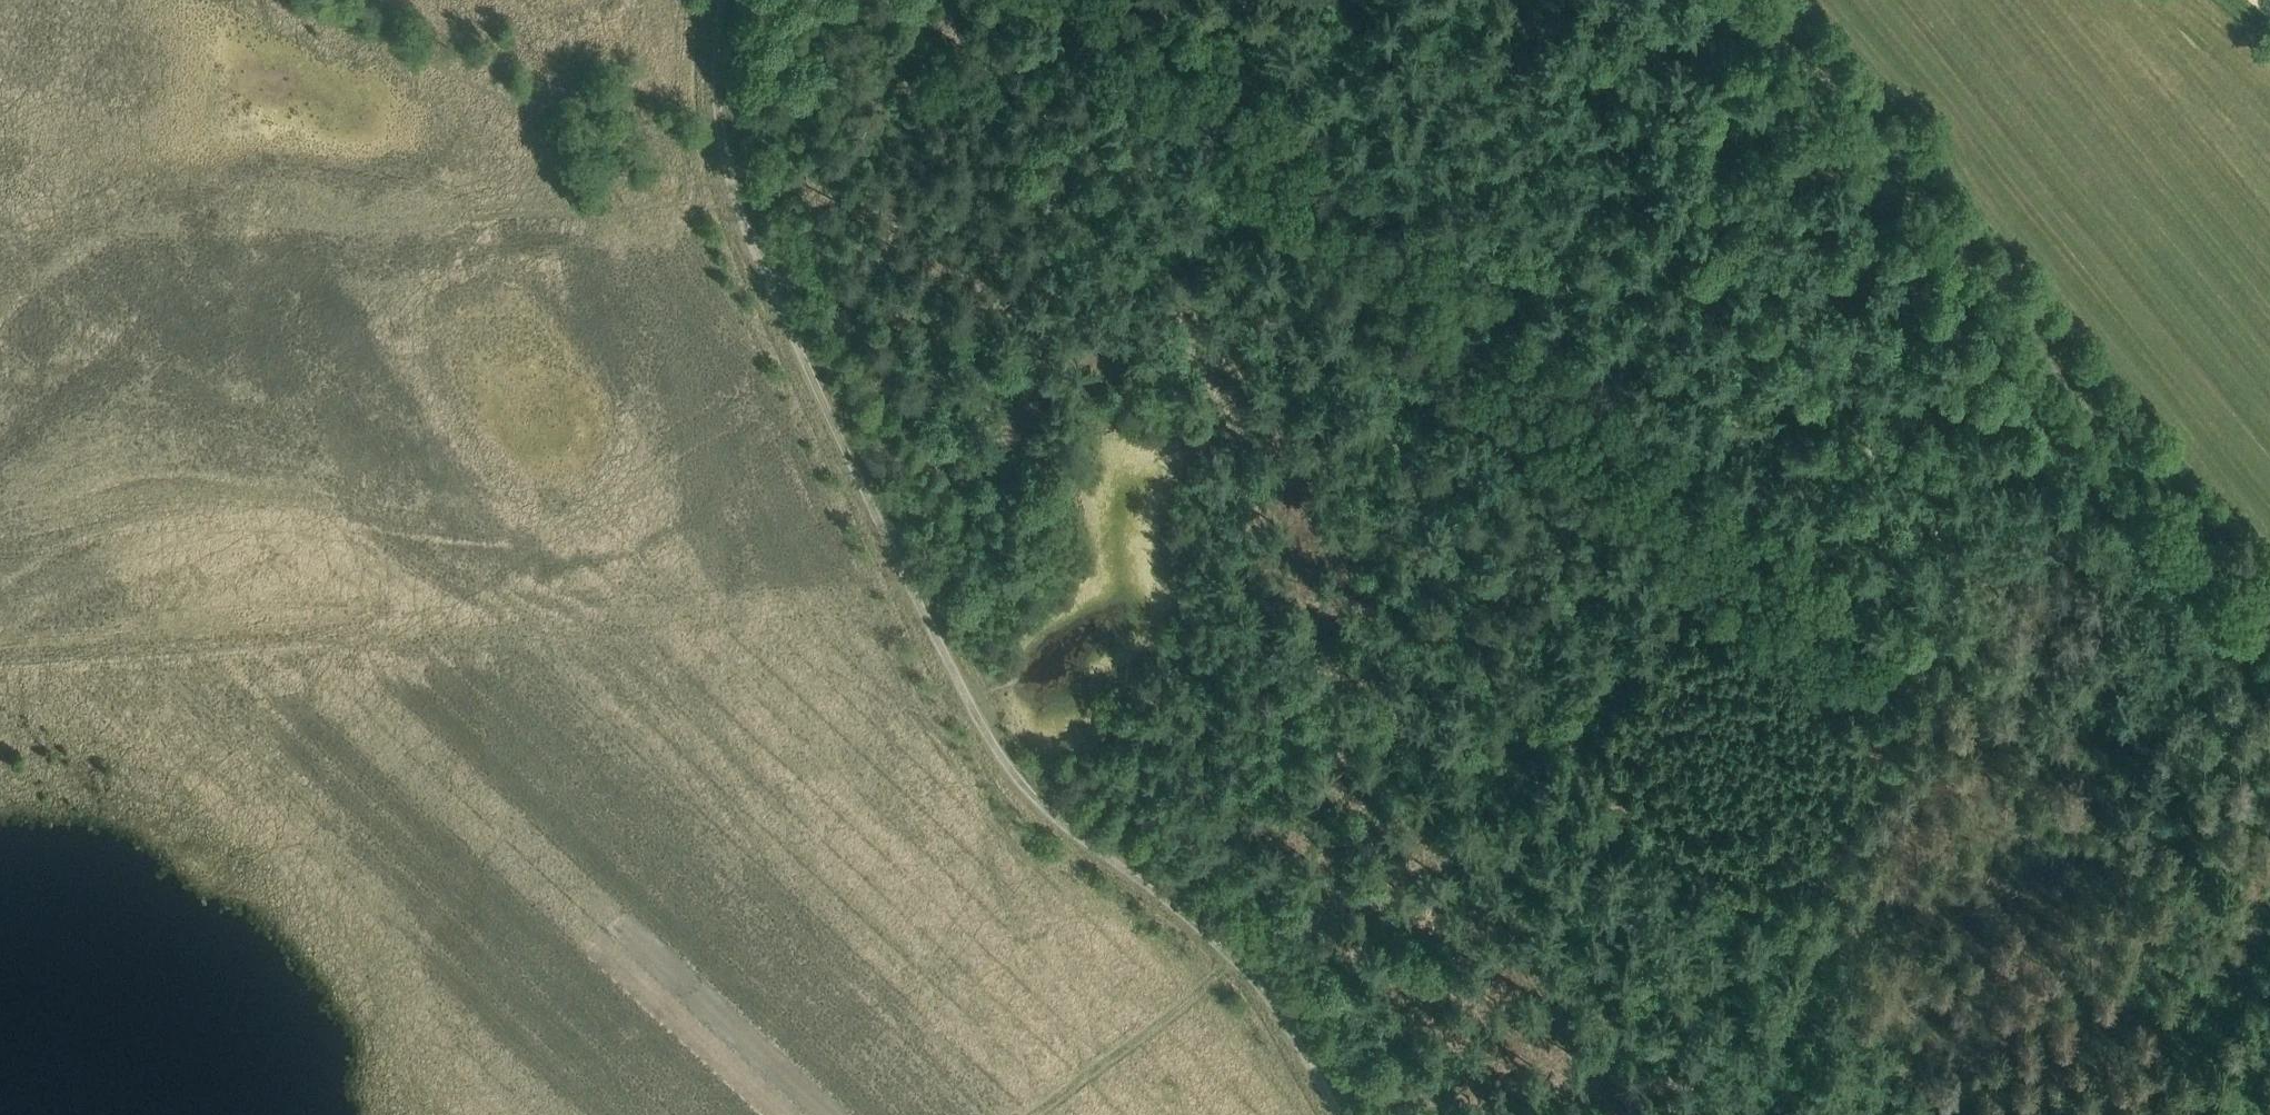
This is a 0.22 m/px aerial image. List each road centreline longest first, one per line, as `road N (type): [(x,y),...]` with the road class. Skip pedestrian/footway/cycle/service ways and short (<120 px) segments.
road 1 (track): [(720,0),(715,111),(734,190),(909,577),(998,747),(1070,825),(1252,967),(1343,1114)]
road 2 (track): [(1734,0),(1871,100),(2269,607)]

